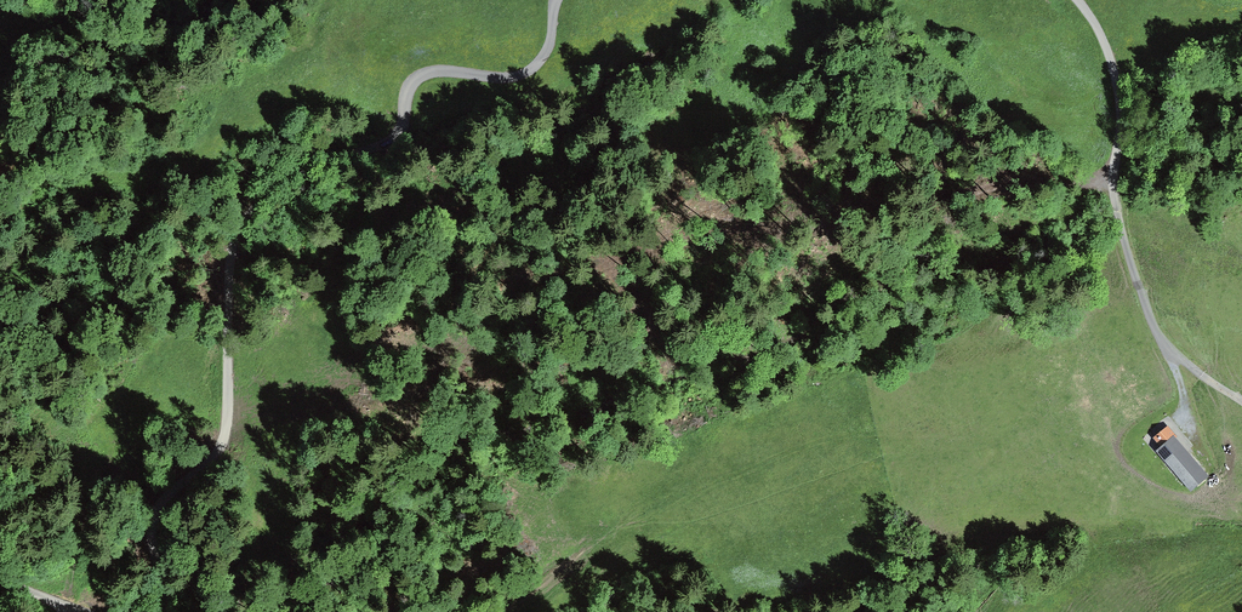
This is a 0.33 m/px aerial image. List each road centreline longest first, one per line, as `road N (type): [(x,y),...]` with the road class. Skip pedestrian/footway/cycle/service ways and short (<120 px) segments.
road 1 (unclassified): [(167,611),(154,554),(158,512),(215,452),(224,431),(232,259),(250,212),(293,178),(393,139),(412,83),(422,76),(528,72),(548,51),(557,0)]
road 2 (track): [(439,611),(588,536),(745,475),(917,492),(1092,527),(1241,516)]
road 3 (unclassified): [(1078,0),(1097,21),(1130,112),(1115,186),(1139,279),(1168,351),(1241,401)]

